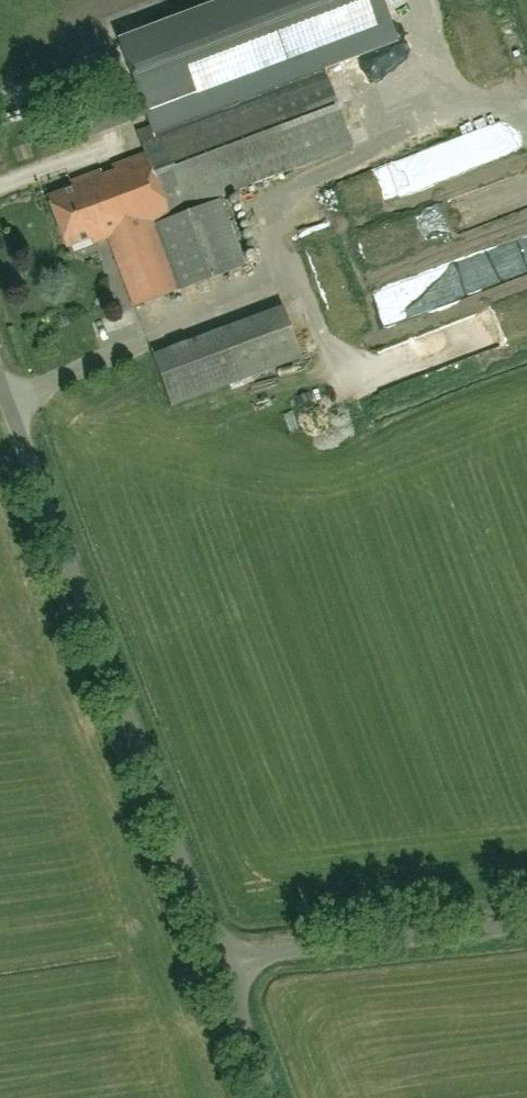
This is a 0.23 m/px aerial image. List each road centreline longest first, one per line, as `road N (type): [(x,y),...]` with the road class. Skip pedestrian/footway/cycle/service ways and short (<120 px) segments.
road 1 (unclassified): [(223,959),(0,369)]
road 2 (unclassified): [(526,926),(223,959)]
road 3 (unclassified): [(275,1097),(223,959)]

